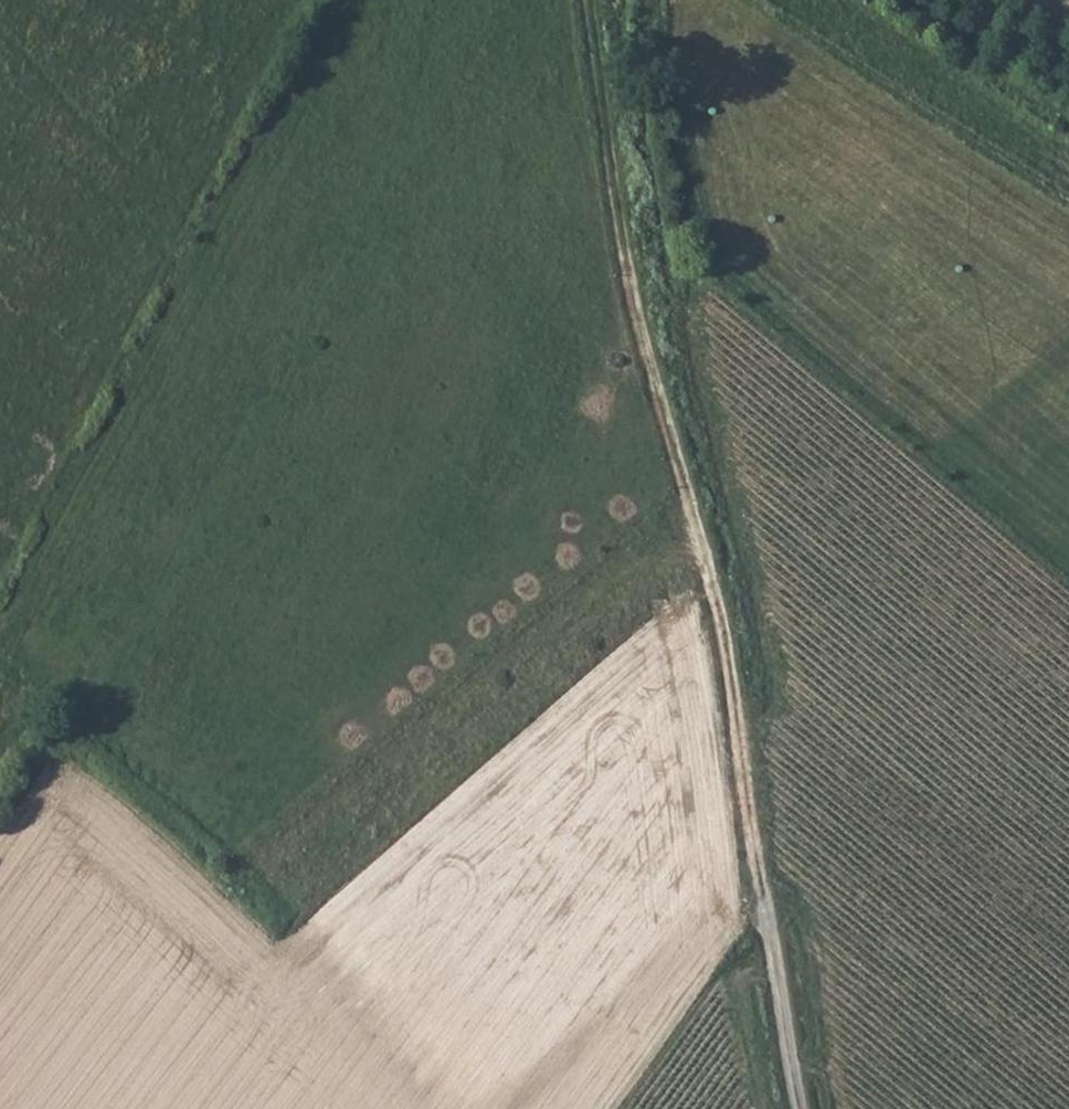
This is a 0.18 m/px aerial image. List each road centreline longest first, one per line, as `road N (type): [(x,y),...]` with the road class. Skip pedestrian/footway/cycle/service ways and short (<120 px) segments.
road 1 (track): [(804,1108),(719,599),(629,226),(593,0)]

